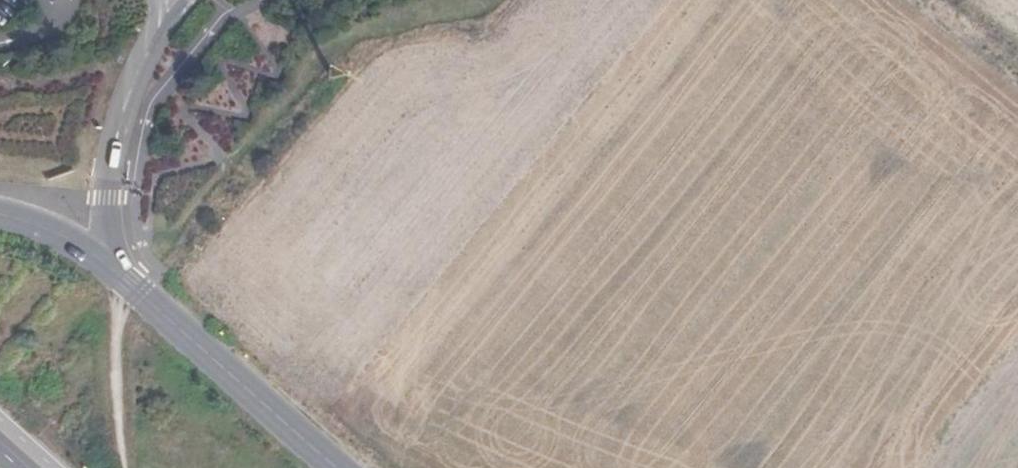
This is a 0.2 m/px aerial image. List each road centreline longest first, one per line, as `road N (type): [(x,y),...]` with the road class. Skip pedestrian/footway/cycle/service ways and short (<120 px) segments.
road 1 (unclassified): [(338,467),(98,253),(0,216)]

